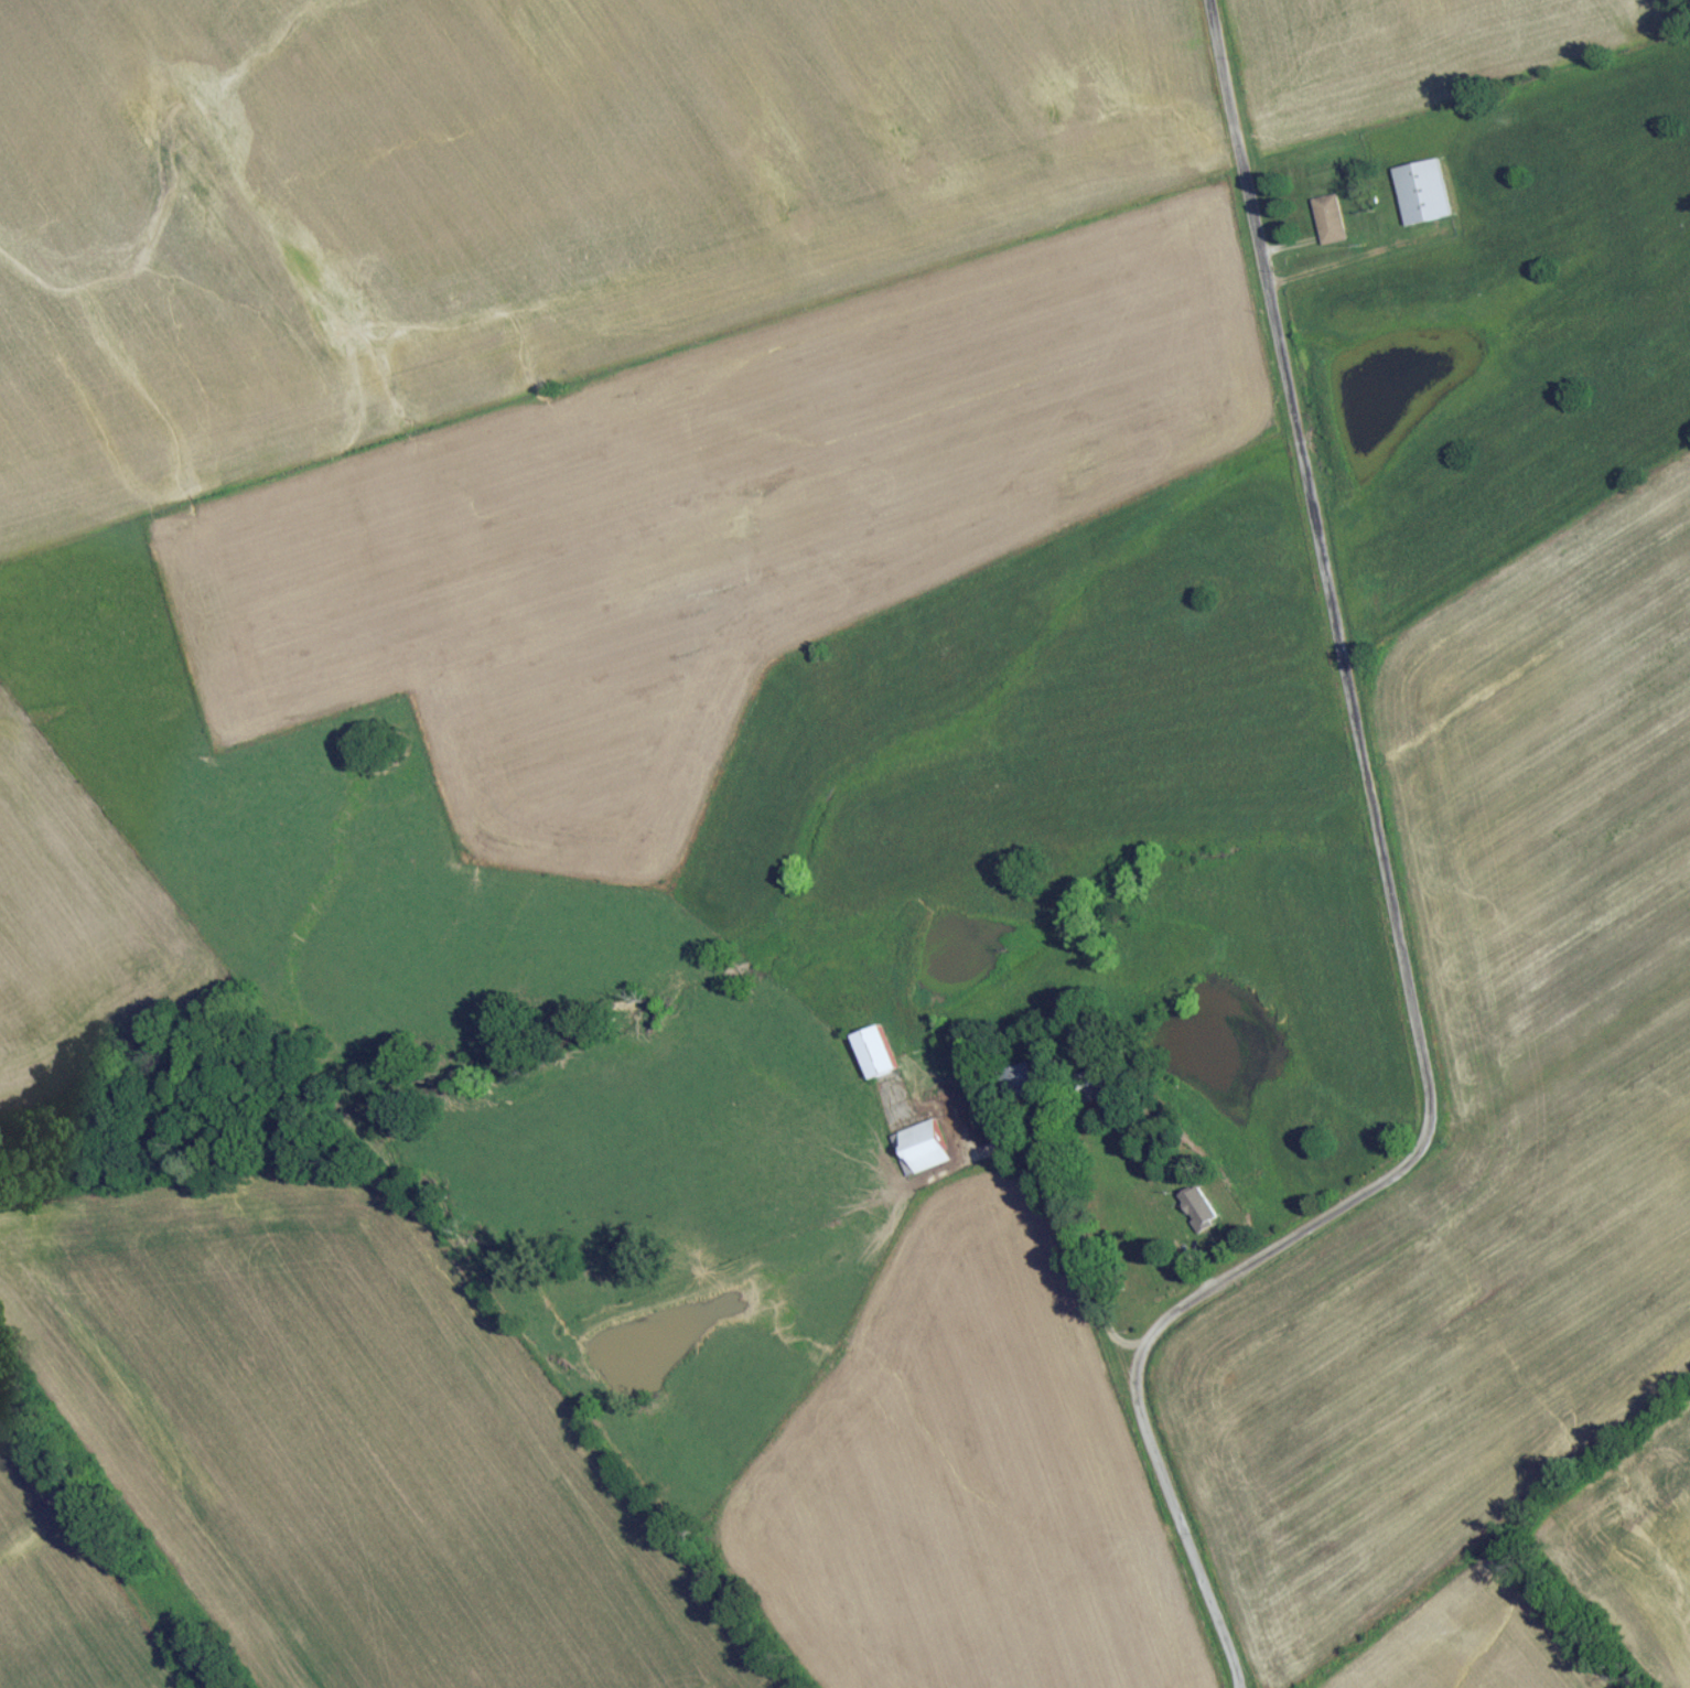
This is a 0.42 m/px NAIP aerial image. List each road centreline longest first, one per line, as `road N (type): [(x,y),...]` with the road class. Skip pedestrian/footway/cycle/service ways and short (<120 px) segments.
road 1 (residential): [(1243,1687),(1137,1388),(1139,1351),(1158,1324),(1403,1178),(1424,1151),(1434,1118),(1199,0)]

